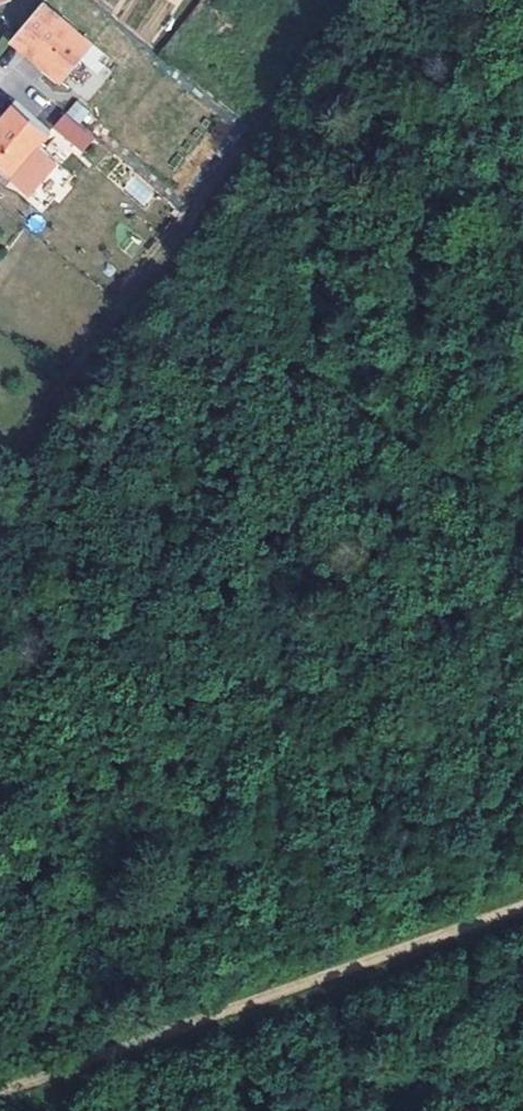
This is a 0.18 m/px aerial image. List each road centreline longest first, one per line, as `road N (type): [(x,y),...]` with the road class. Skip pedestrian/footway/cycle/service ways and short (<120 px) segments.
road 1 (track): [(0,1088),(522,904)]

